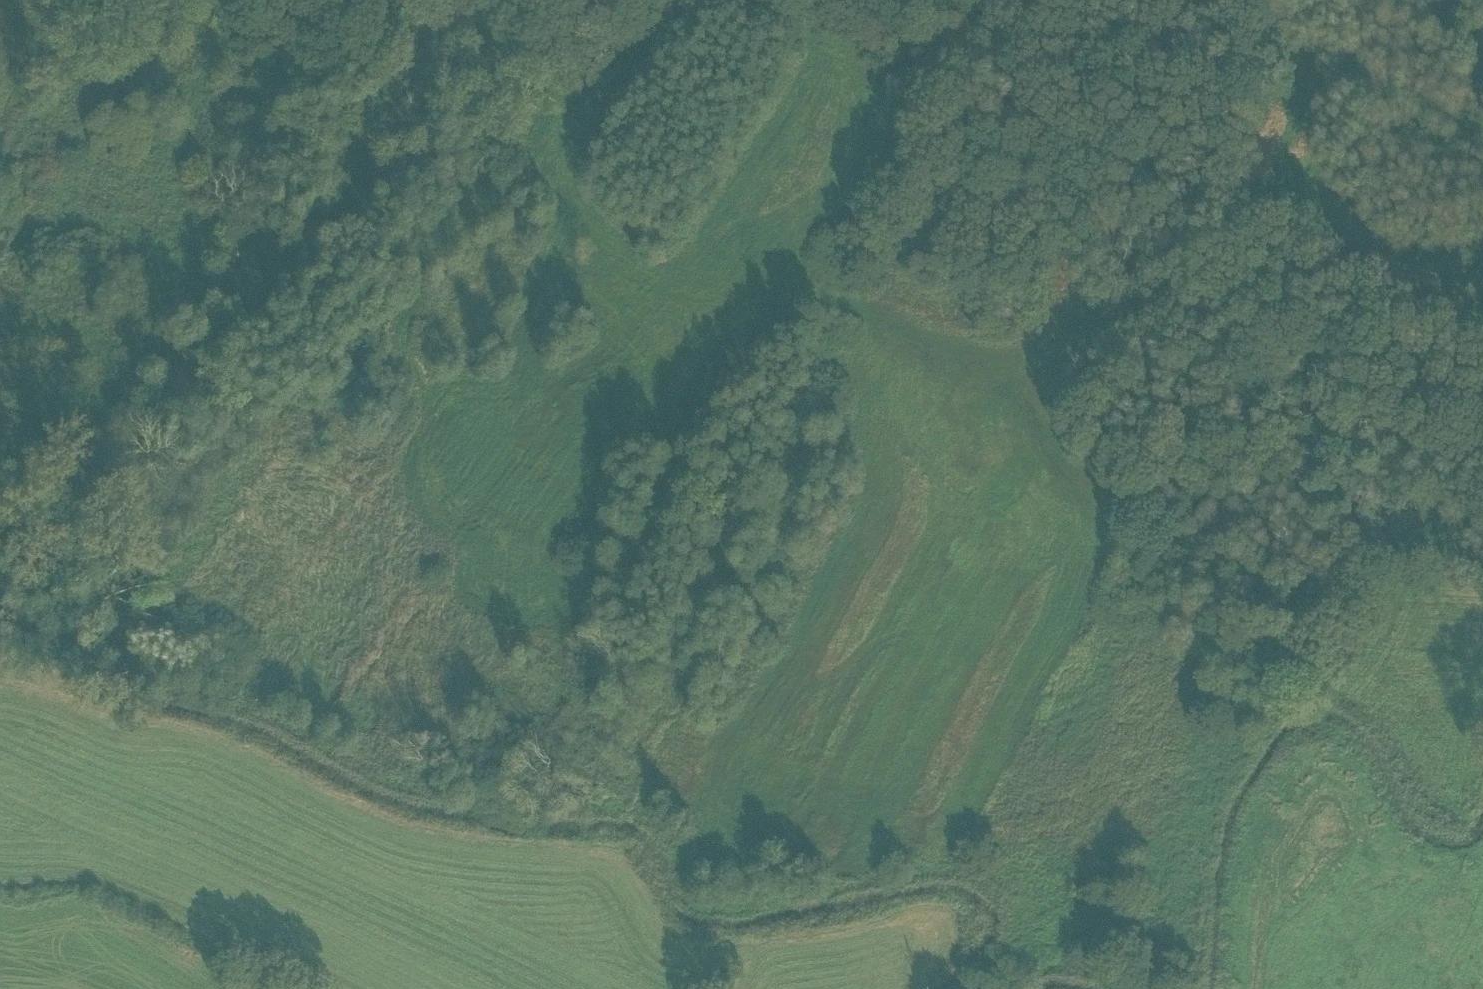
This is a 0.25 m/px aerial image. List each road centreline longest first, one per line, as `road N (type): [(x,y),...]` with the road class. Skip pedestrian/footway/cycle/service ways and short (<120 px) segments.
road 1 (track): [(1271,0),(1232,193)]

